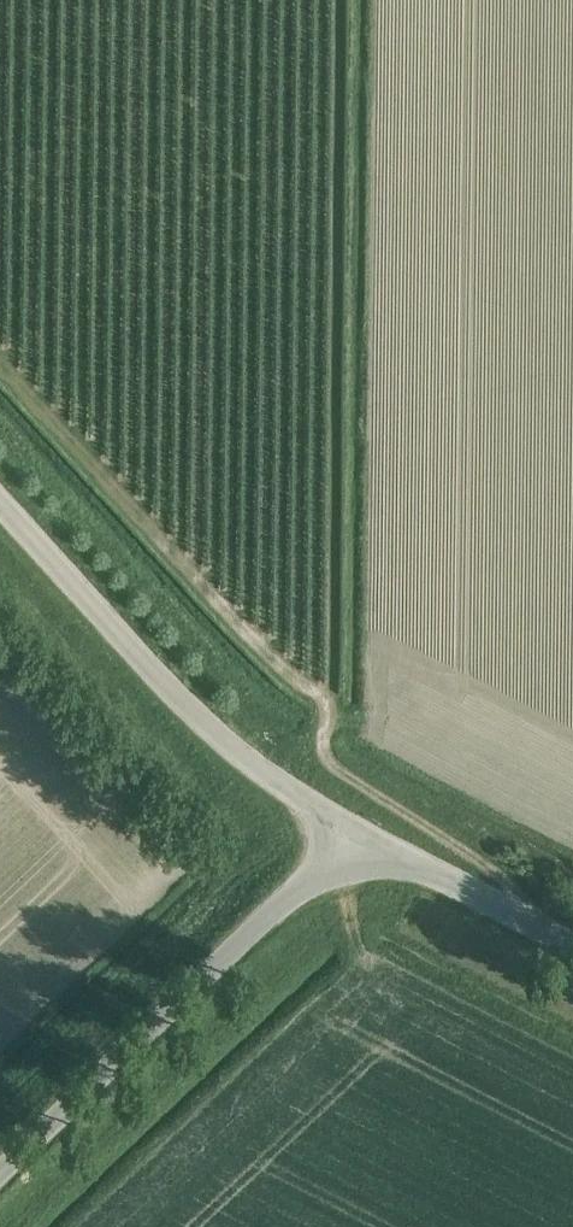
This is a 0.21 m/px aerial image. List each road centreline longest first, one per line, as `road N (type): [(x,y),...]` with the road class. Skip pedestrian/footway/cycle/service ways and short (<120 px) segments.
road 1 (unclassified): [(353,854),(0,501)]
road 2 (unclassified): [(353,854),(0,1173)]
road 3 (unclassified): [(572,947),(439,878),(353,854)]

